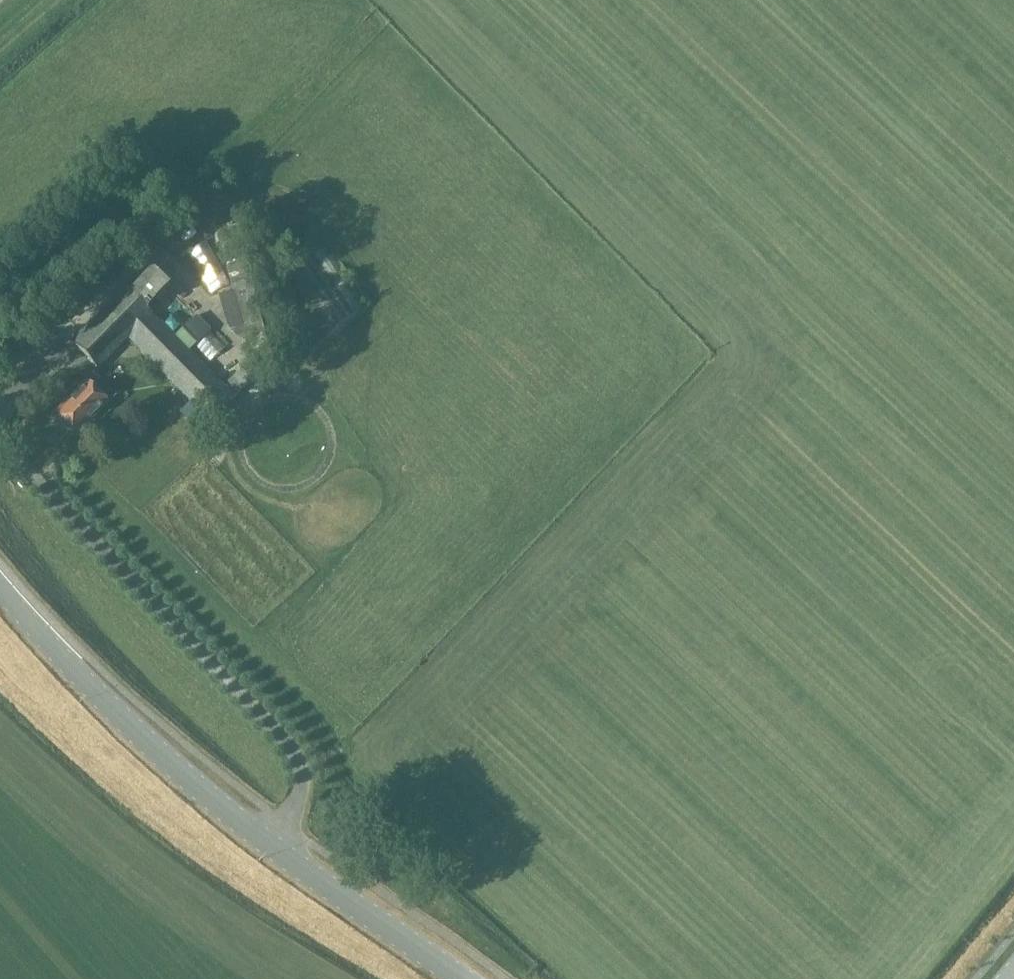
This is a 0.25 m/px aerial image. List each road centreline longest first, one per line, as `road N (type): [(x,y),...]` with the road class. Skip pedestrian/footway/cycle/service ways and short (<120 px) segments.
road 1 (tertiary): [(462,978),(199,791),(112,715),(0,594)]

